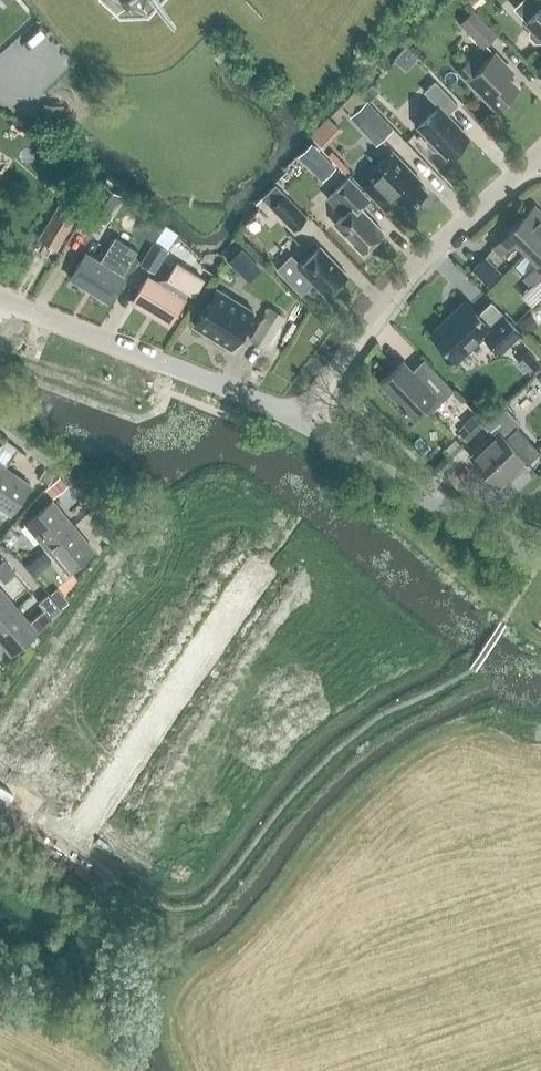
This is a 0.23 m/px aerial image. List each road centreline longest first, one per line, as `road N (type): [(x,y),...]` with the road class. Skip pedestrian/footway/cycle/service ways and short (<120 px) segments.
road 1 (residential): [(0,811),(44,838),(108,786),(252,564)]
road 2 (residential): [(540,151),(426,256),(301,422)]
road 3 (residential): [(301,422),(0,300)]
road 4 (residential): [(540,560),(301,422)]

